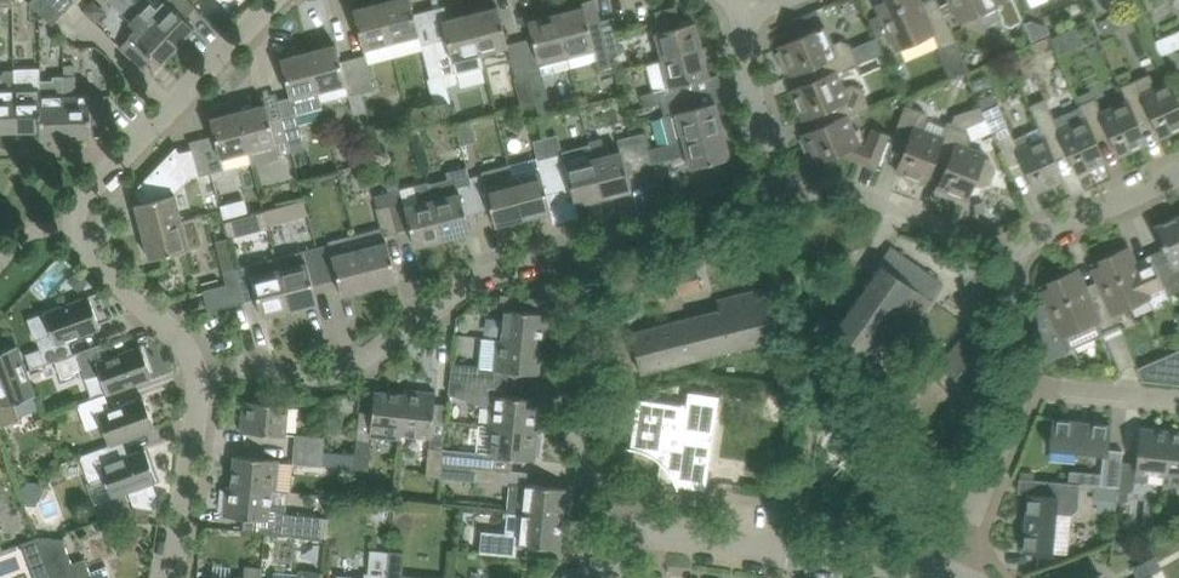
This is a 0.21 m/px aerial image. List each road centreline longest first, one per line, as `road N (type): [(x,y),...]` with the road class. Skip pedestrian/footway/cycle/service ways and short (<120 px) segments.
road 1 (residential): [(199,371),(334,376),(500,269),(545,262),(587,269)]
road 2 (residential): [(642,534),(683,533),(953,576)]
road 3 (residential): [(642,534),(570,414),(587,269)]
road 4 (residential): [(1014,253),(851,189),(798,192),(771,185)]
road 5 (residential): [(113,164),(274,0)]
road 6 (residential): [(587,269),(612,243),(748,209),(771,185)]
road 7 (residential): [(174,577),(202,402),(199,371)]
road 8 (residential): [(953,576),(1020,382)]
road 9 (residential): [(199,371),(189,344),(78,245),(74,231)]
road 10 (residential): [(1178,172),(1030,238),(1014,253)]
road 11 (residential): [(771,185),(772,158),(739,49),(748,11)]
road 12 (residential): [(1178,399),(1020,382)]
road 13 (residential): [(1020,382),(1008,279),(1014,253)]

